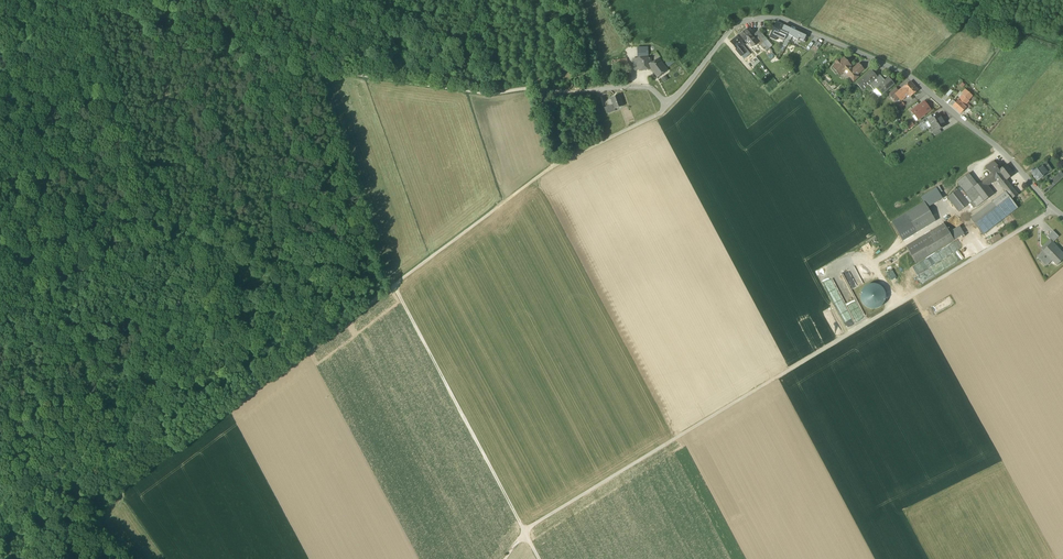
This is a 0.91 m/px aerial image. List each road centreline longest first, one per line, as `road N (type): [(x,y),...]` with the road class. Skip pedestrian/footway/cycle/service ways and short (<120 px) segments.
road 1 (track): [(505,558),(524,530),(1053,210)]
road 2 (residential): [(1062,217),(1007,156),(913,78),(781,19),(736,25),(665,103),(649,86),(606,87)]
road 3 (track): [(606,87),(491,92),(314,68),(252,53),(118,0)]
road 4 (track): [(80,0),(215,356)]
road 5 (track): [(665,103),(557,162),(393,285)]
road 6 (track): [(284,367),(28,558)]
road 7 (track): [(539,558),(393,285)]
road 8 (track): [(0,493),(109,433),(215,356)]
road 9 (track): [(393,285),(284,367)]

